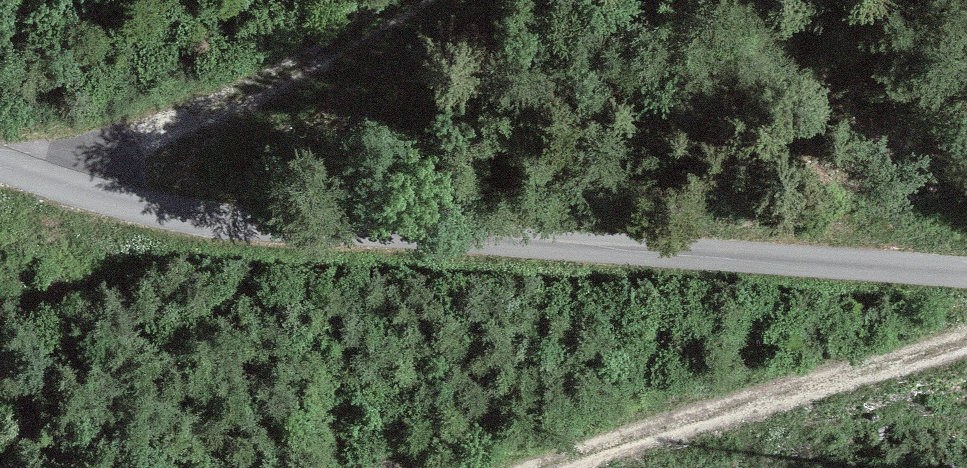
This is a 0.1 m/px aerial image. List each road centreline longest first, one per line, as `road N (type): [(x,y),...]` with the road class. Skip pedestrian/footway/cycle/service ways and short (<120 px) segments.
road 1 (unclassified): [(966,282),(929,285),(157,207),(0,168)]
road 2 (track): [(59,183),(187,114),(470,0)]
road 3 (track): [(558,467),(966,316)]

